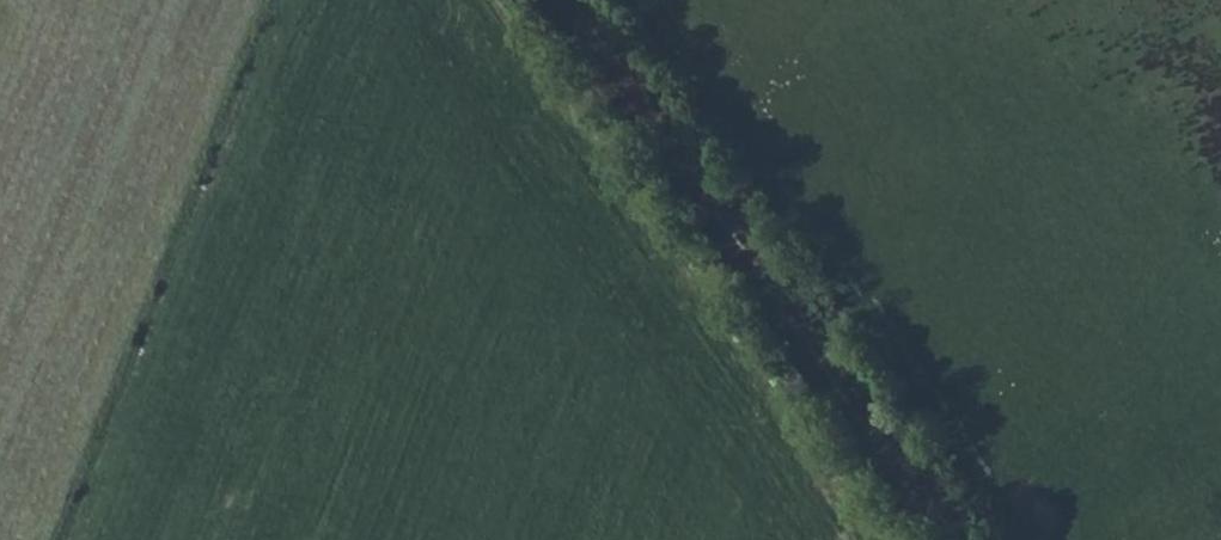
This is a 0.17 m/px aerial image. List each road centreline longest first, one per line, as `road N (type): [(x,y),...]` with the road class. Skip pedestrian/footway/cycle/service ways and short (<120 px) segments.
road 1 (track): [(555,0),(941,539)]

